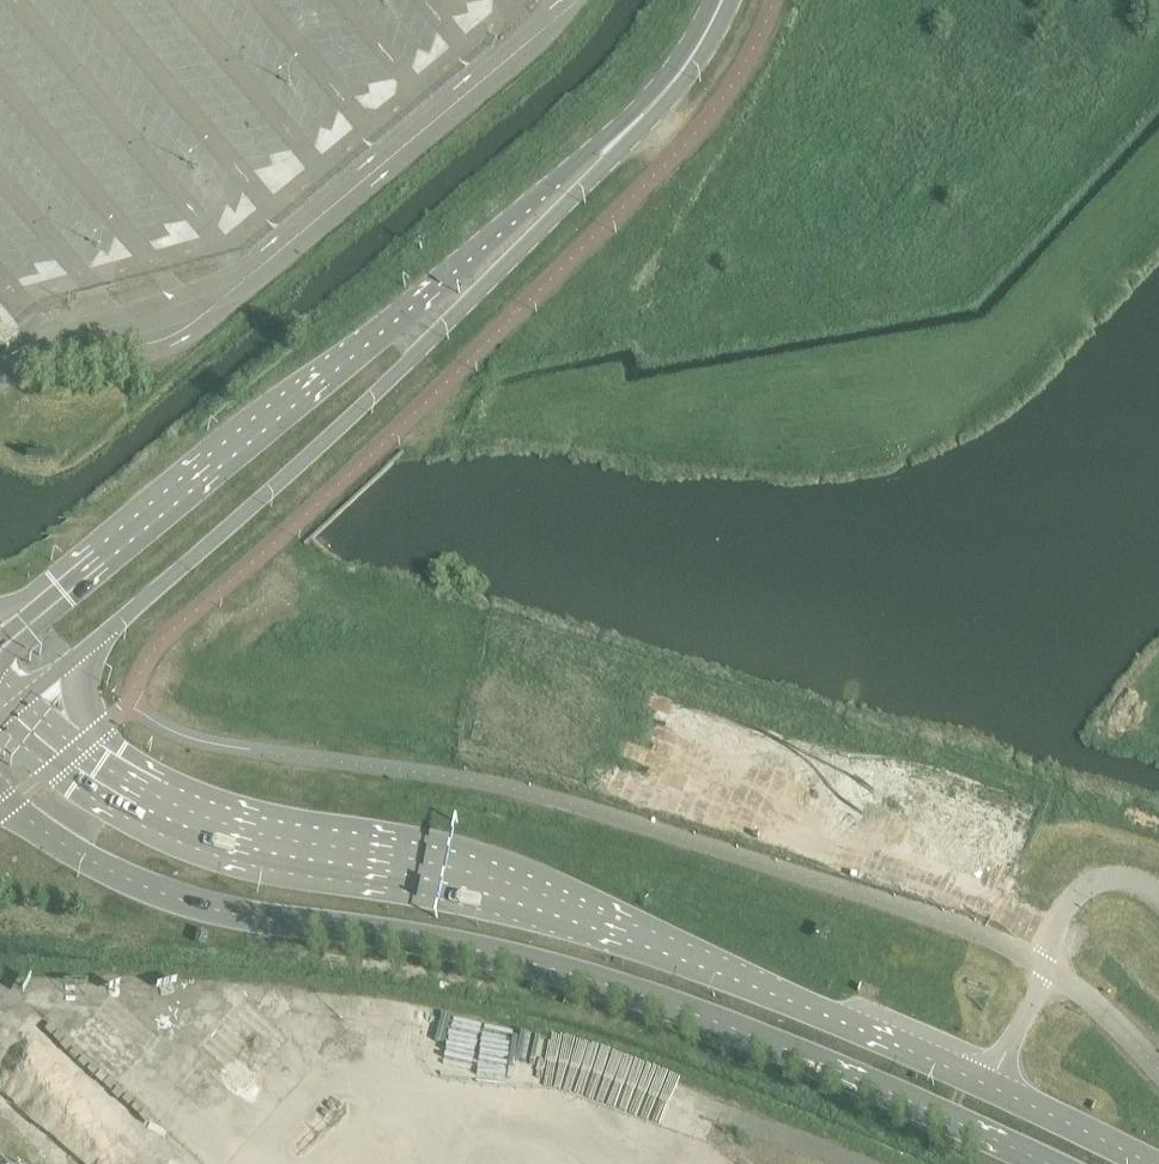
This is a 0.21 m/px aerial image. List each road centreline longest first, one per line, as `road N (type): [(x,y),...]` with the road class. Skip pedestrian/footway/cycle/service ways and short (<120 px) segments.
road 1 (primary): [(0,807),(132,882),(214,909),(515,962),(642,997),(794,1049),(1044,1163)]
road 2 (primary): [(989,1080),(613,921),(444,869),(208,816),(74,749),(34,710)]
road 3 (secondary): [(34,710),(614,160),(691,59)]
road 4 (secondary): [(691,59),(606,143),(0,647)]
road 5 (primary): [(1154,1163),(989,1080)]
road 6 (unclassified): [(1158,893),(1119,878),(1089,887),(1070,902),(1046,968)]
road 7 (unclassified): [(989,1080),(1046,968)]

